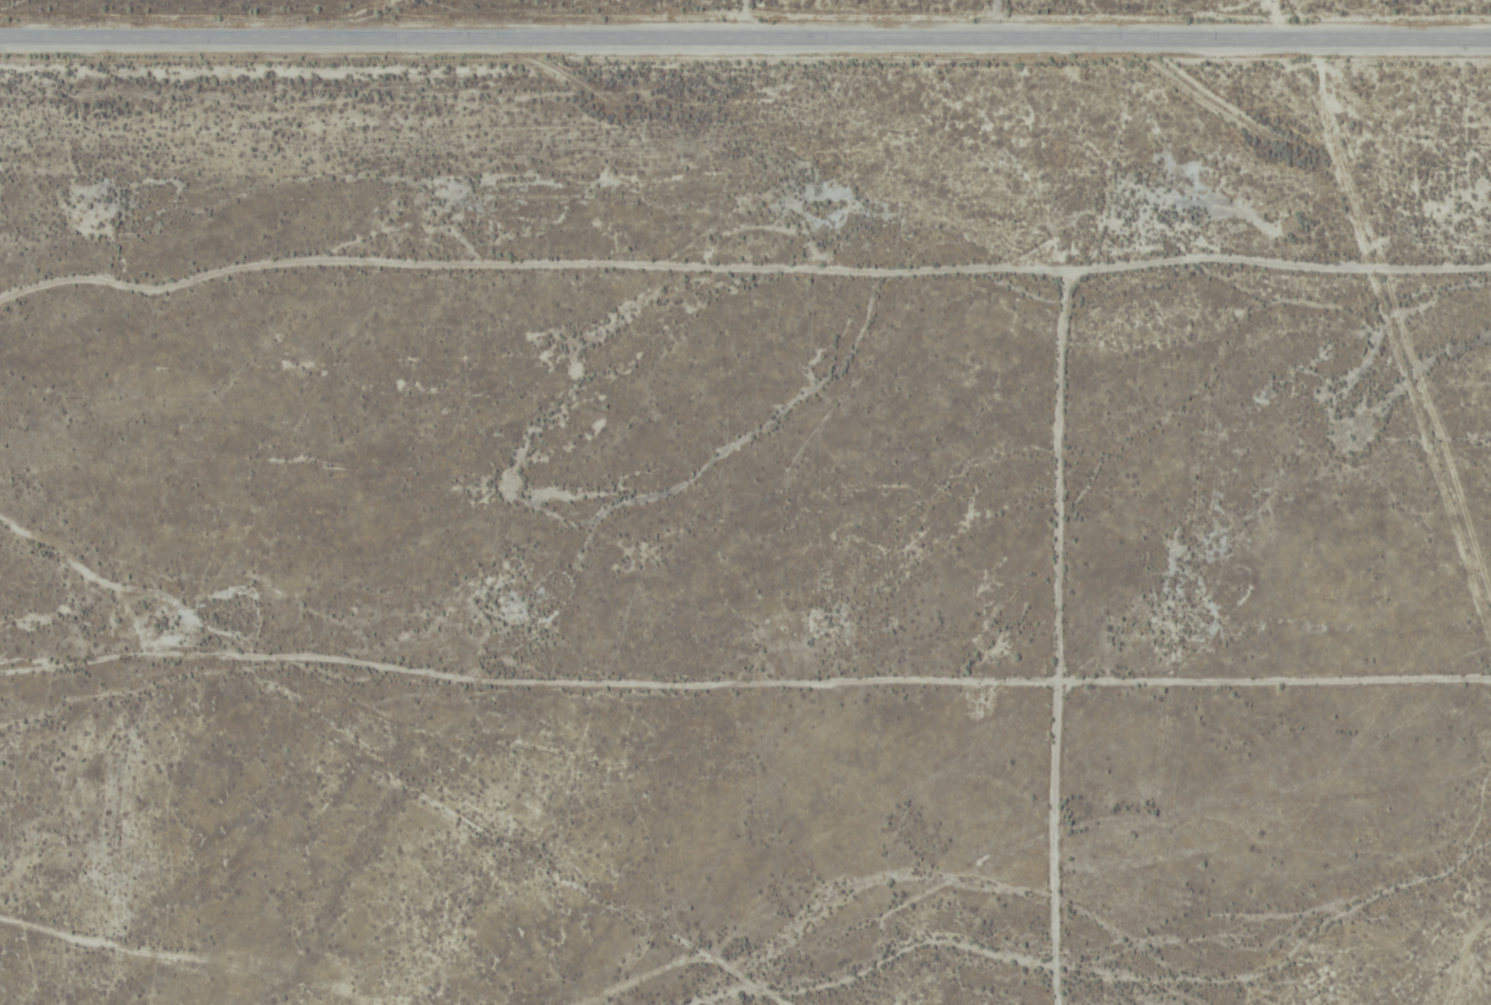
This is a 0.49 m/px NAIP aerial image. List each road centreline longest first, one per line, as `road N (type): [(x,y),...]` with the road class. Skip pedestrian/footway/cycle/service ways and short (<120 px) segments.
road 1 (residential): [(1490,39),(0,41)]

